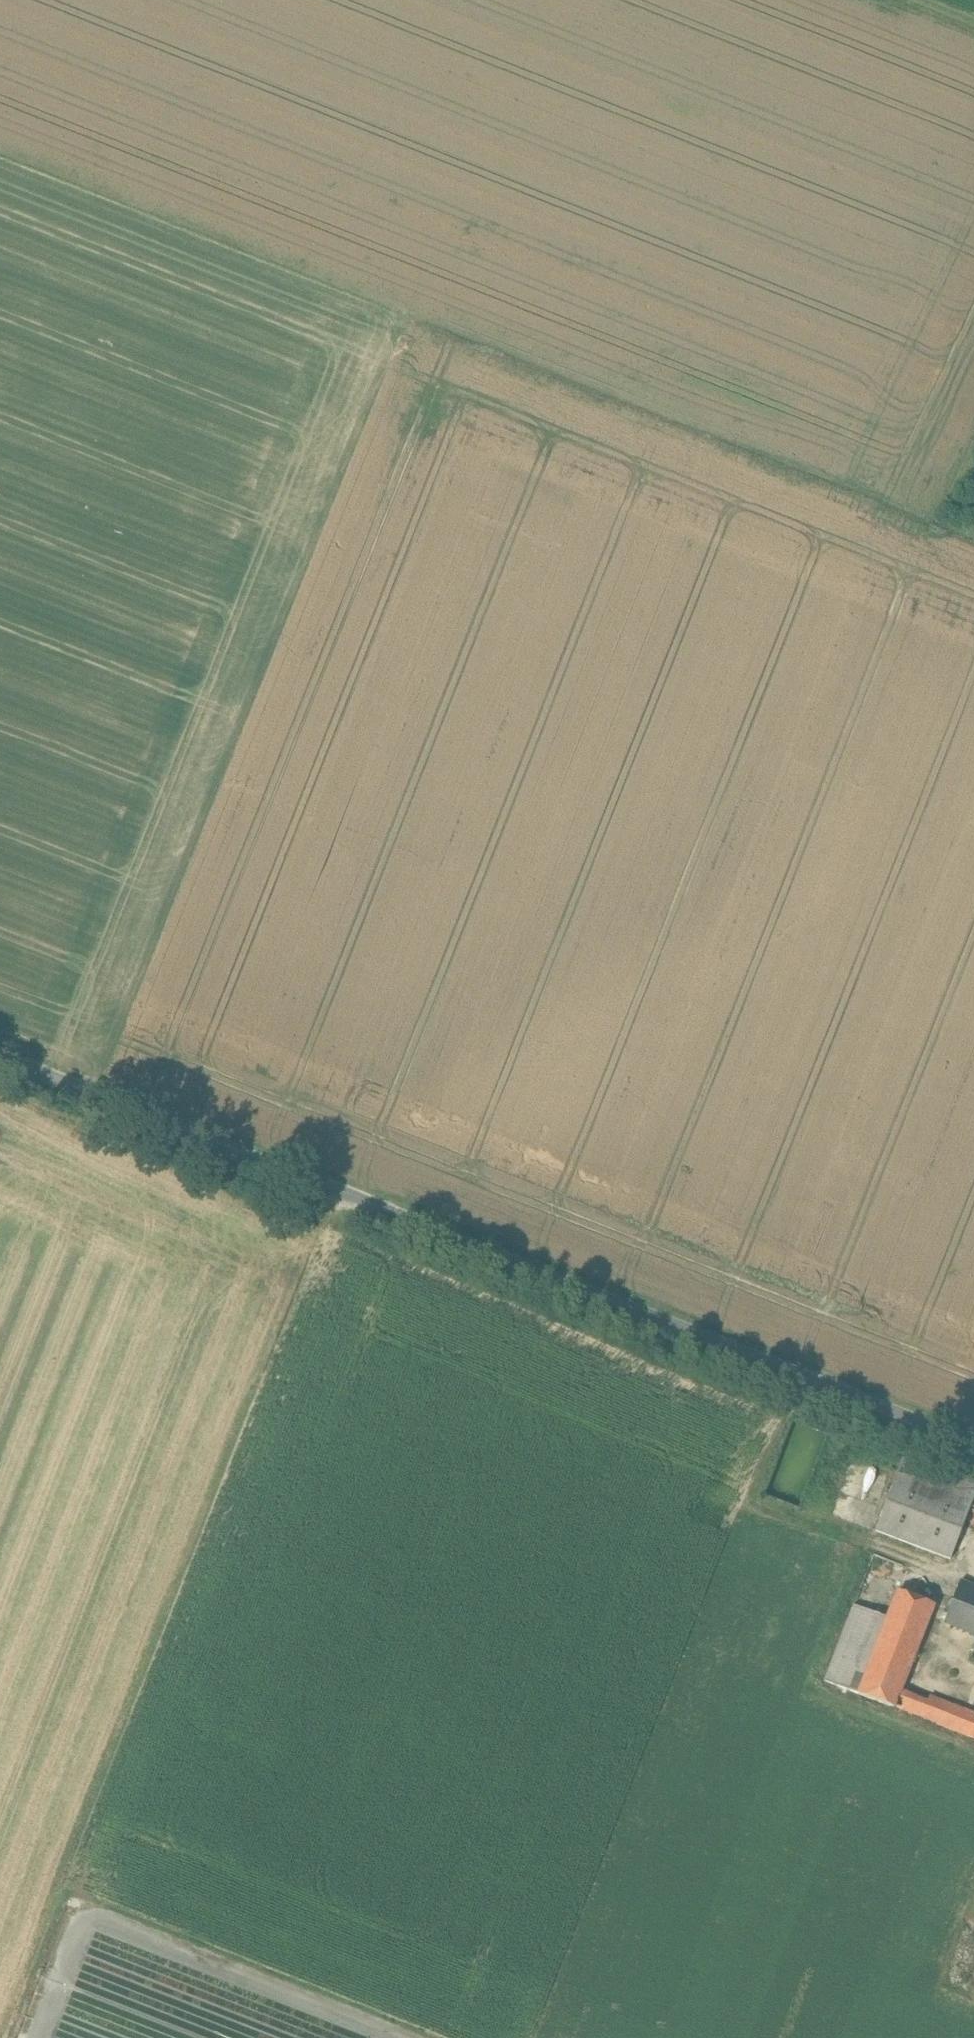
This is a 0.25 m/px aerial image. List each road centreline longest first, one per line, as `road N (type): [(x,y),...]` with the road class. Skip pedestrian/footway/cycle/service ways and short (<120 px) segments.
road 1 (unclassified): [(973,1440),(0,1054)]

